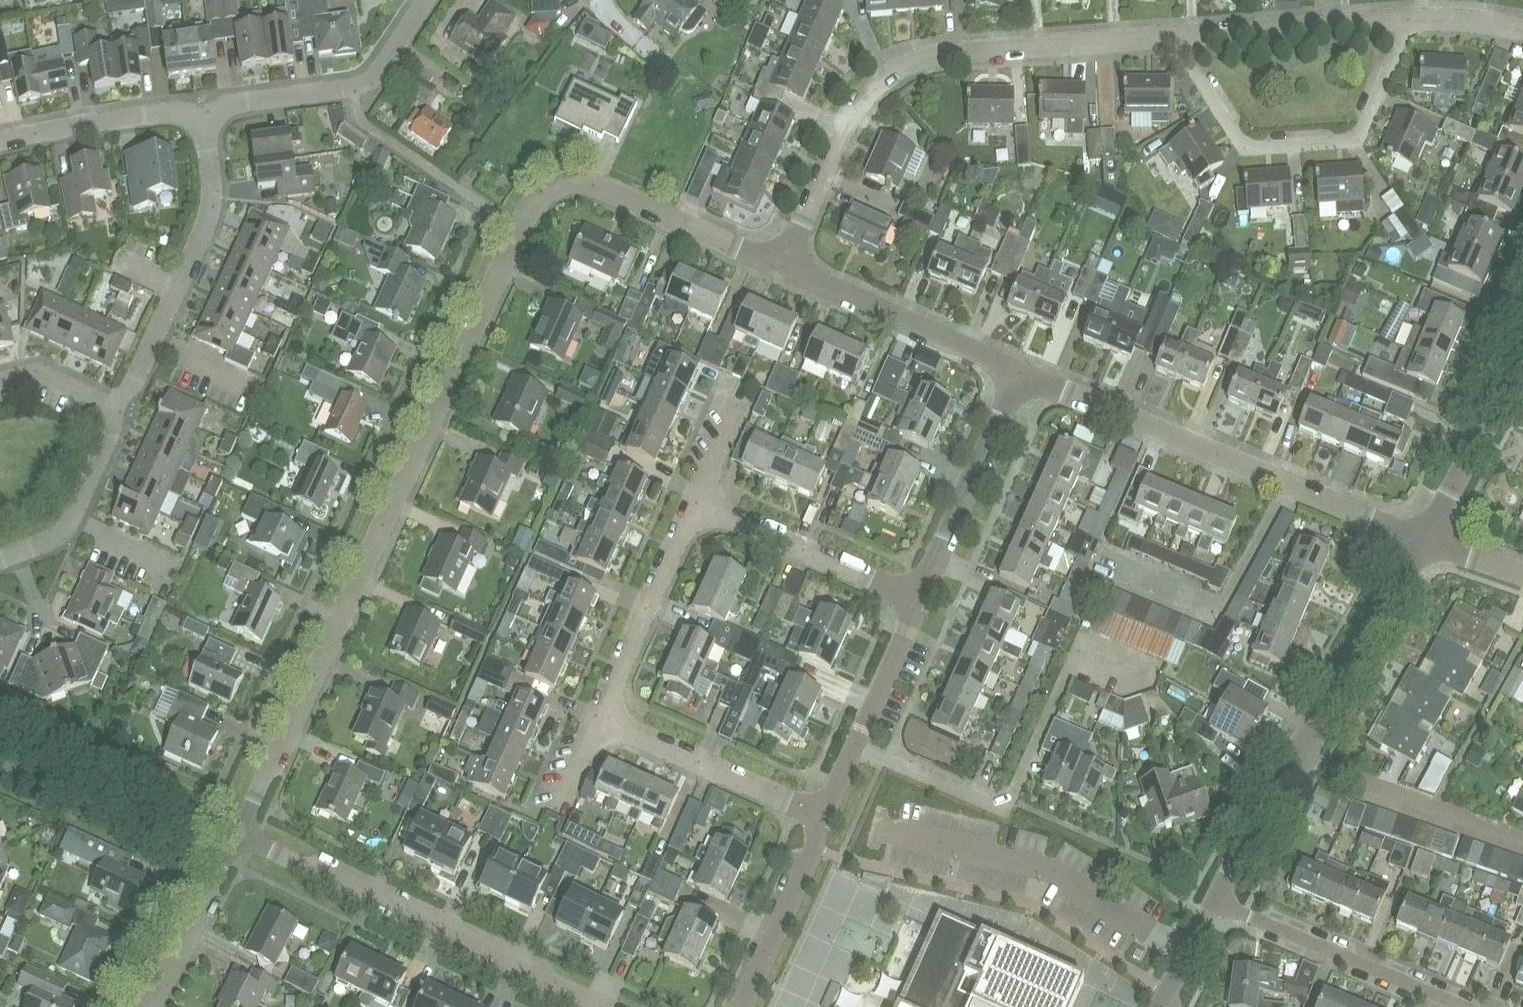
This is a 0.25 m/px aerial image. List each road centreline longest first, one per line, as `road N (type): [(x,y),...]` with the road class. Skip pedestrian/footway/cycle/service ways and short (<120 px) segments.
road 1 (residential): [(239,833),(538,199)]
road 2 (residential): [(785,265),(844,123),(898,67),(947,52),(1176,36)]
road 3 (residential): [(1424,541),(1009,375)]
road 4 (residential): [(603,1006),(239,833)]
road 5 (residential): [(1404,18),(1358,139),(1244,146),(1176,36)]
road 6 (residential): [(115,406),(179,289),(212,199),(205,112)]
road 7 (residential): [(1477,1006),(1218,893)]
road 8 (residential): [(785,265),(582,182),(556,184),(538,199)]
road 9 (residential): [(205,112),(364,82),(426,0)]
road 10 (residential): [(1299,757),(1424,541)]
road 11 (residential): [(1009,375),(785,265)]
road 12 (residential): [(820,813),(919,592)]
road 13 (residential): [(820,813),(601,712)]
road 14 (residential): [(697,504),(919,592)]
road 15 (residential): [(1299,757),(1522,838)]
road 16 (residential): [(919,592),(1009,375)]
road 17 (residential): [(601,712),(605,689),(697,504)]
road 18 (residential): [(1176,36),(1404,18)]
road 19 (residential): [(1424,541),(1522,350)]
road 20 (residential): [(742,1006),(820,813)]
road 21 (residential): [(0,139),(205,112)]
road 22 (residential): [(145,1006),(239,833)]
road 23 (residential): [(1218,893),(1299,757)]
road 24 (residential): [(1160,1006),(1218,893)]
road 25 (residential): [(115,406),(41,373),(0,379)]
road 26 (residential): [(72,519),(114,427),(115,406)]

